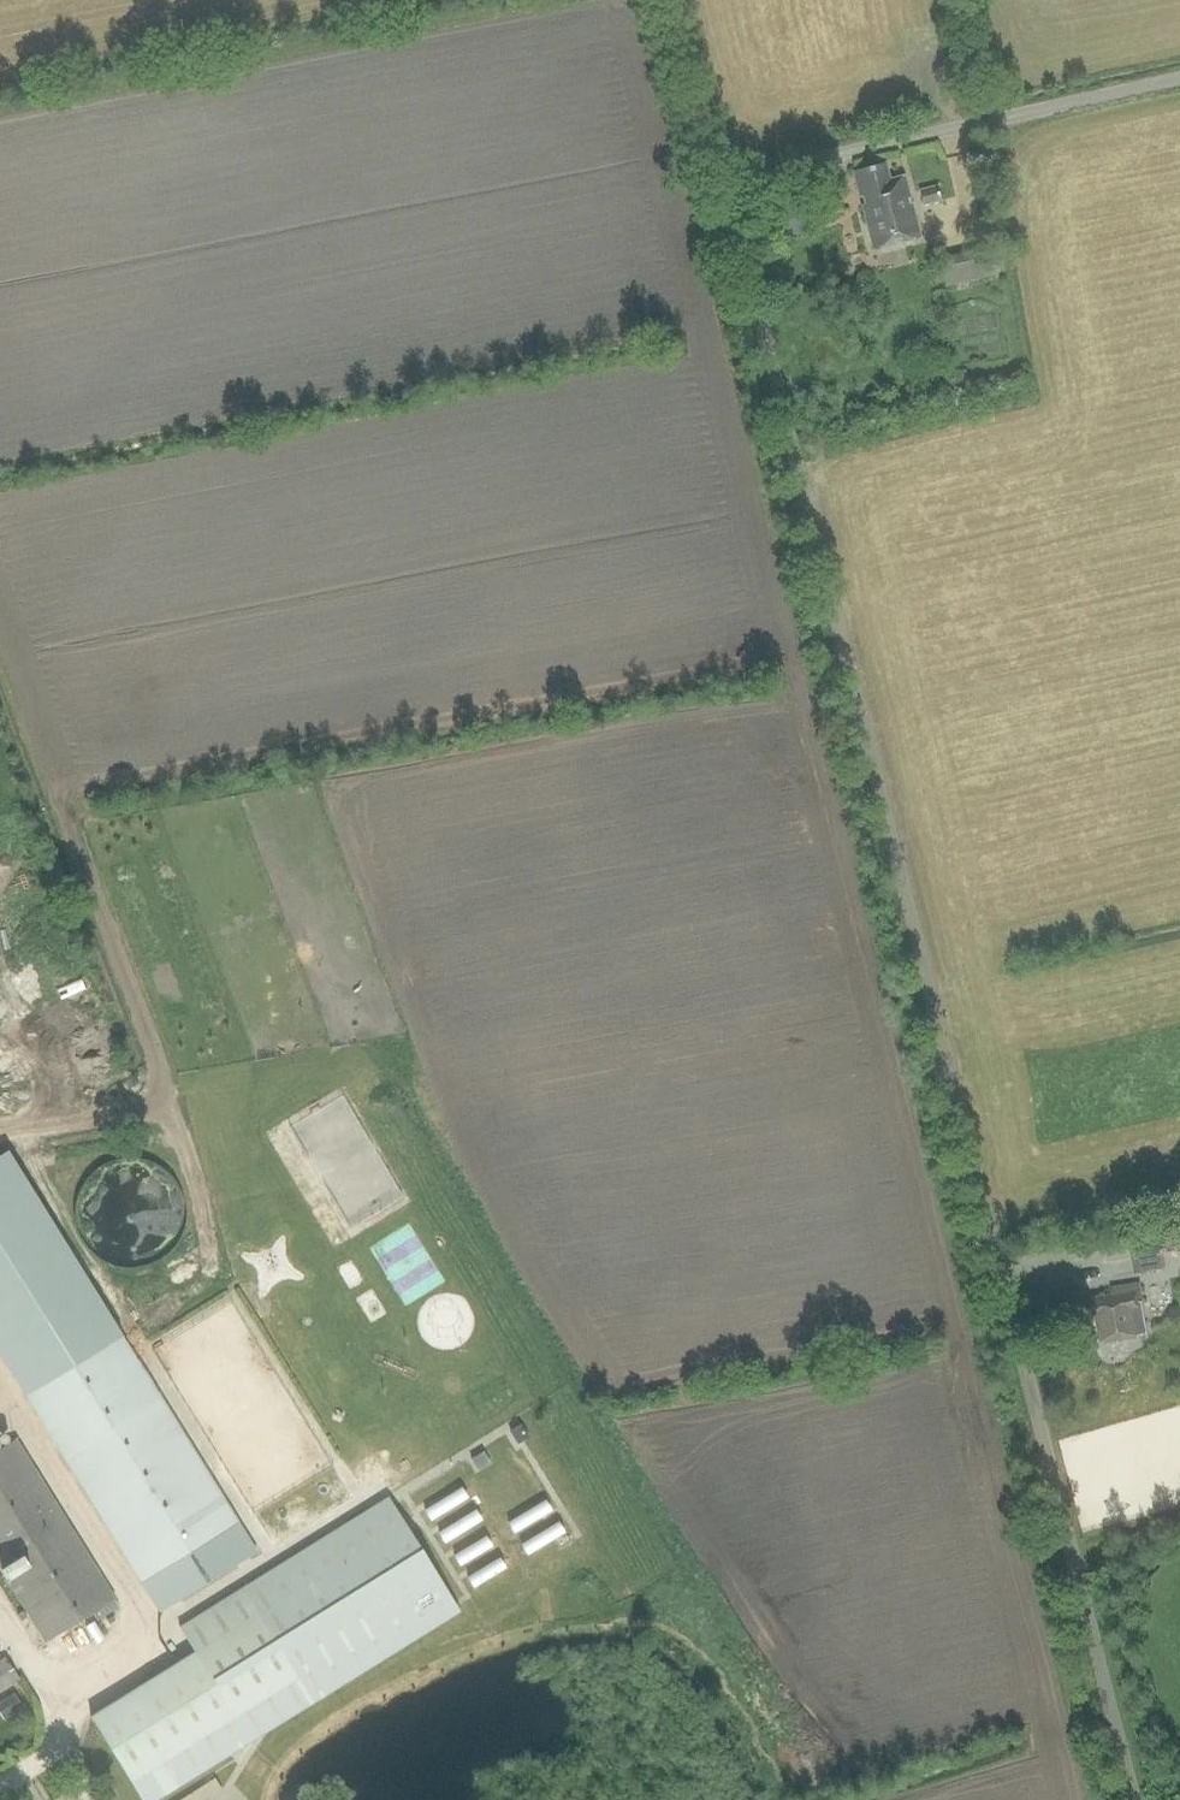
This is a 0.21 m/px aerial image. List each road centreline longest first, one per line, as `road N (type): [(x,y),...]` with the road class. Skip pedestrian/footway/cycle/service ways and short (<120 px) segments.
road 1 (unclassified): [(1130,1799),(727,185),(1179,82)]
road 2 (track): [(727,185),(680,0)]

